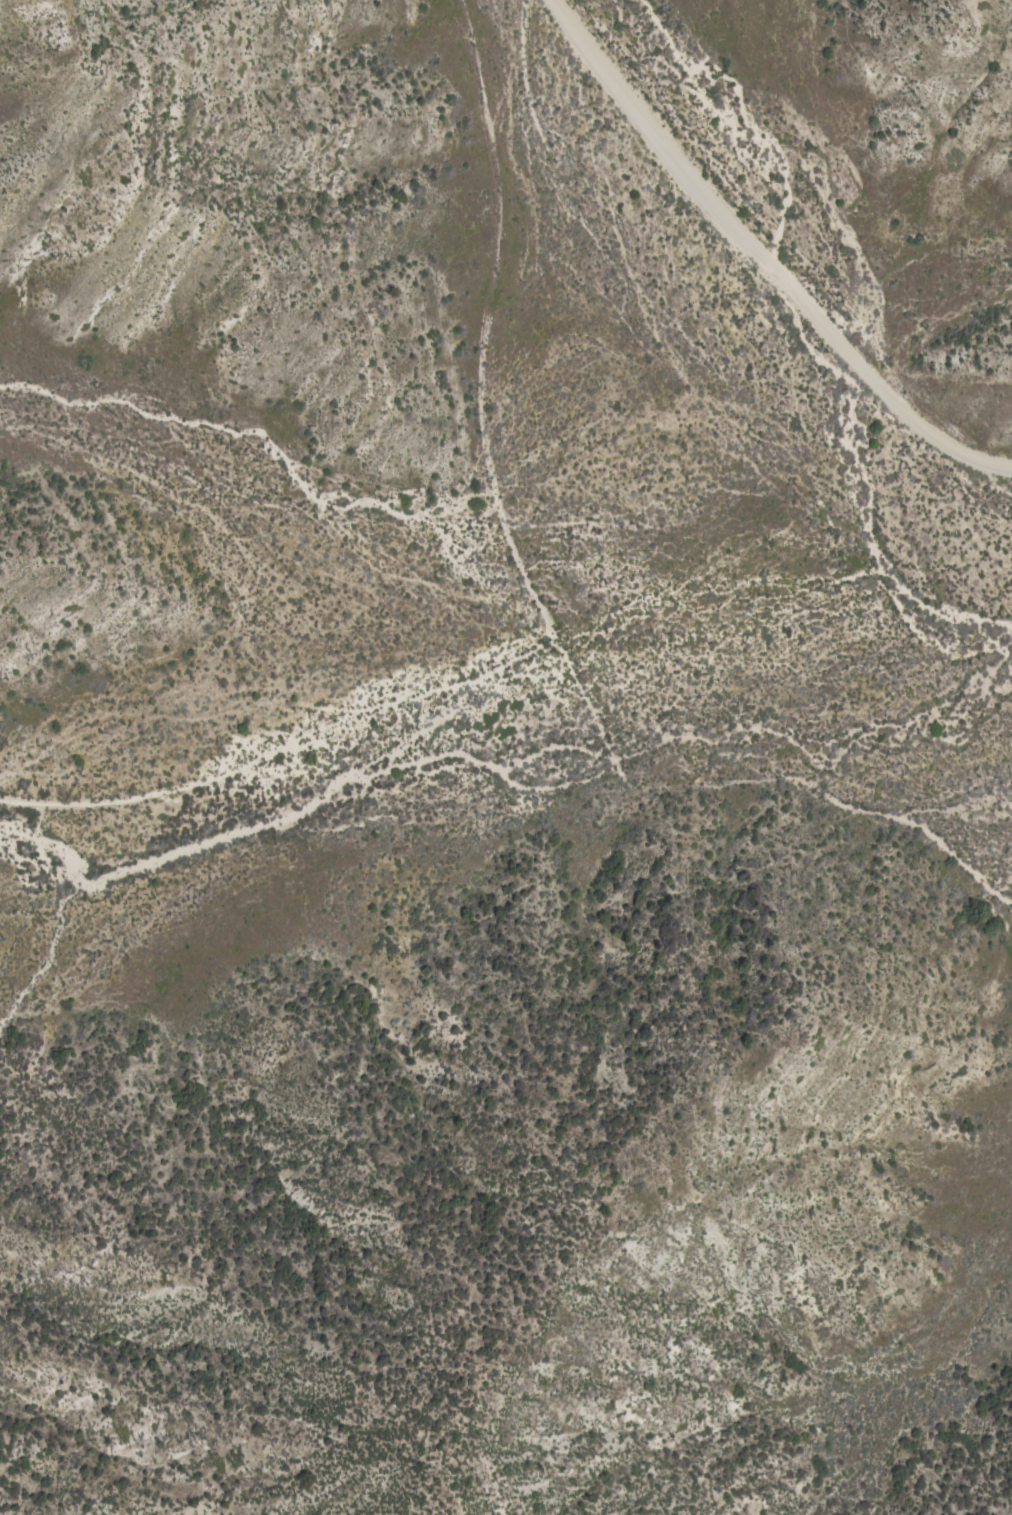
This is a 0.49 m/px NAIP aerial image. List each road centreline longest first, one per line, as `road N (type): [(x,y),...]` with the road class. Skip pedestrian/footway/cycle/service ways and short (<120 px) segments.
road 1 (residential): [(1011,470),(933,449),(877,393),(635,115),(548,0)]

